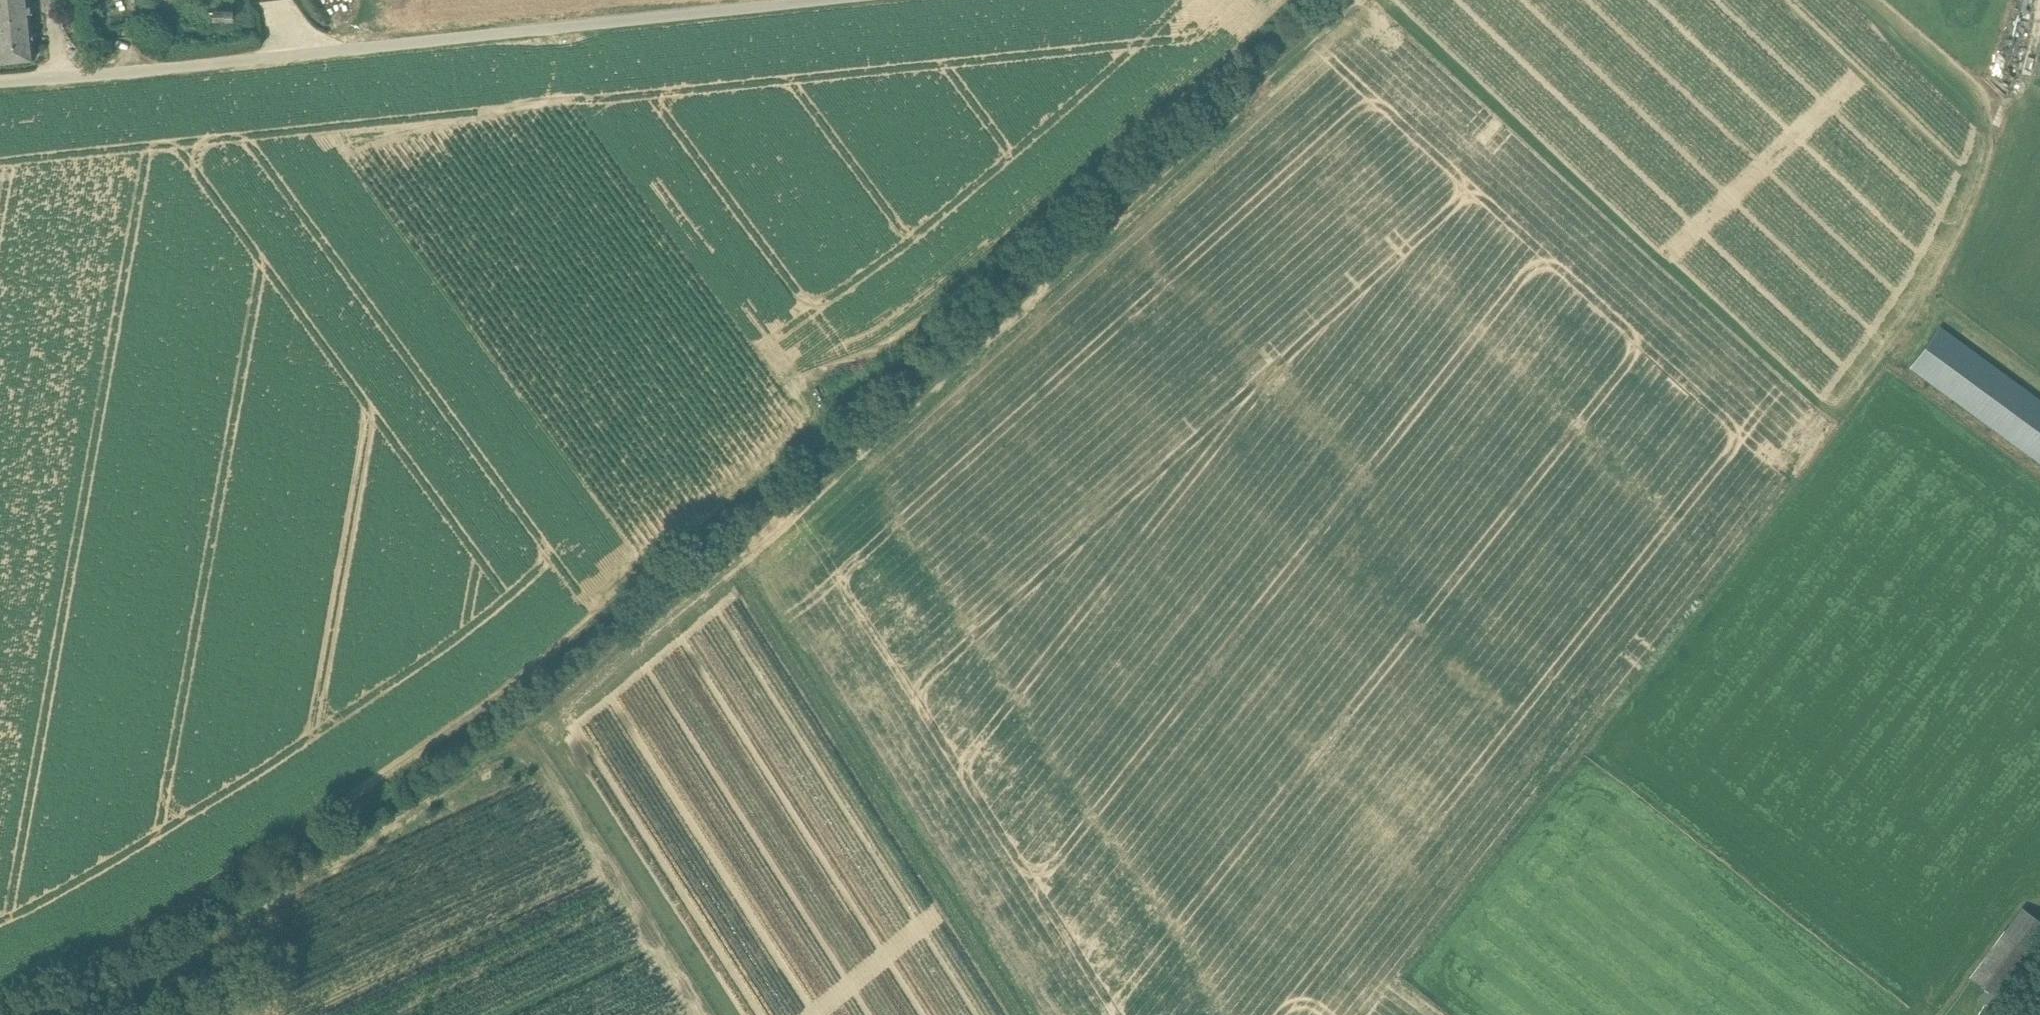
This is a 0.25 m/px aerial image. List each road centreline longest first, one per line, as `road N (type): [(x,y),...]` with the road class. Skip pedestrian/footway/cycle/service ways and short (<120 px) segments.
road 1 (unclassified): [(0,79),(877,0)]

